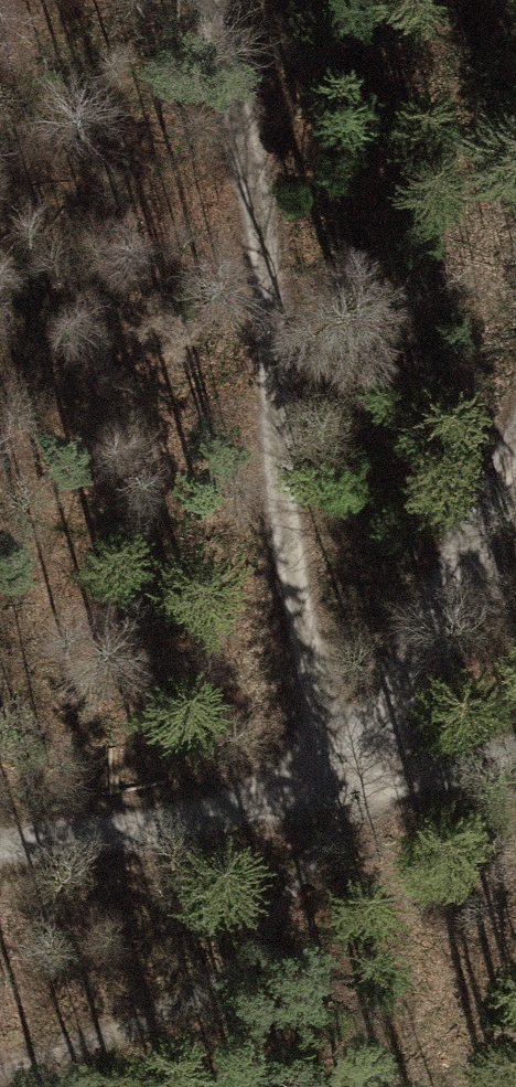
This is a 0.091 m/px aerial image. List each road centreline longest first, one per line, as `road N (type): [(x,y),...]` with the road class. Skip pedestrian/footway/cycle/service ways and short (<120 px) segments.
road 1 (track): [(205,0),(246,147),(316,805)]
road 2 (track): [(0,844),(316,805),(515,762)]
road 3 (track): [(515,433),(367,731),(316,805)]

